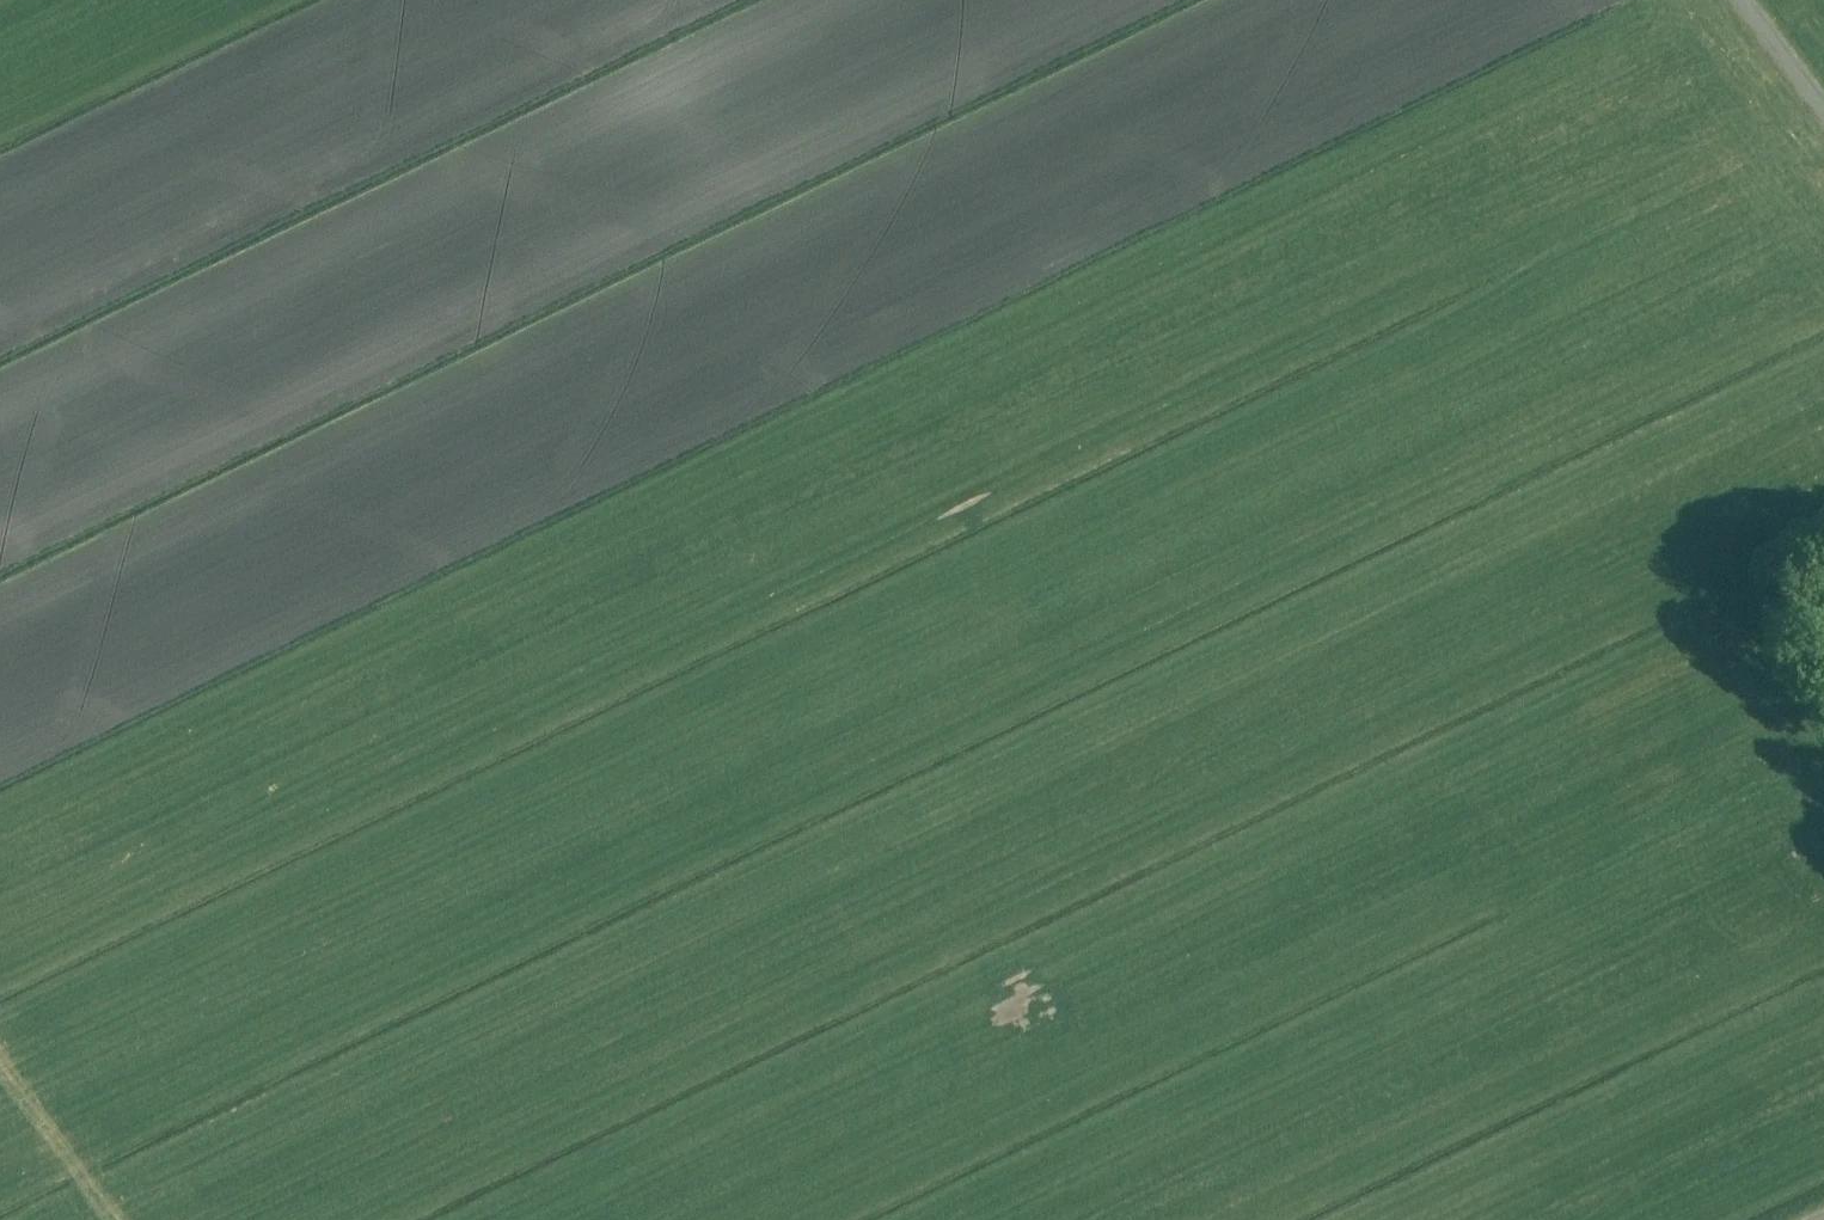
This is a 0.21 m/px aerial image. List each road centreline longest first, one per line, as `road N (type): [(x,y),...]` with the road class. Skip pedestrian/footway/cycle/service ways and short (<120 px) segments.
road 1 (track): [(0,1064),(117,1219)]
road 2 (unclassified): [(1823,108),(1743,0)]

